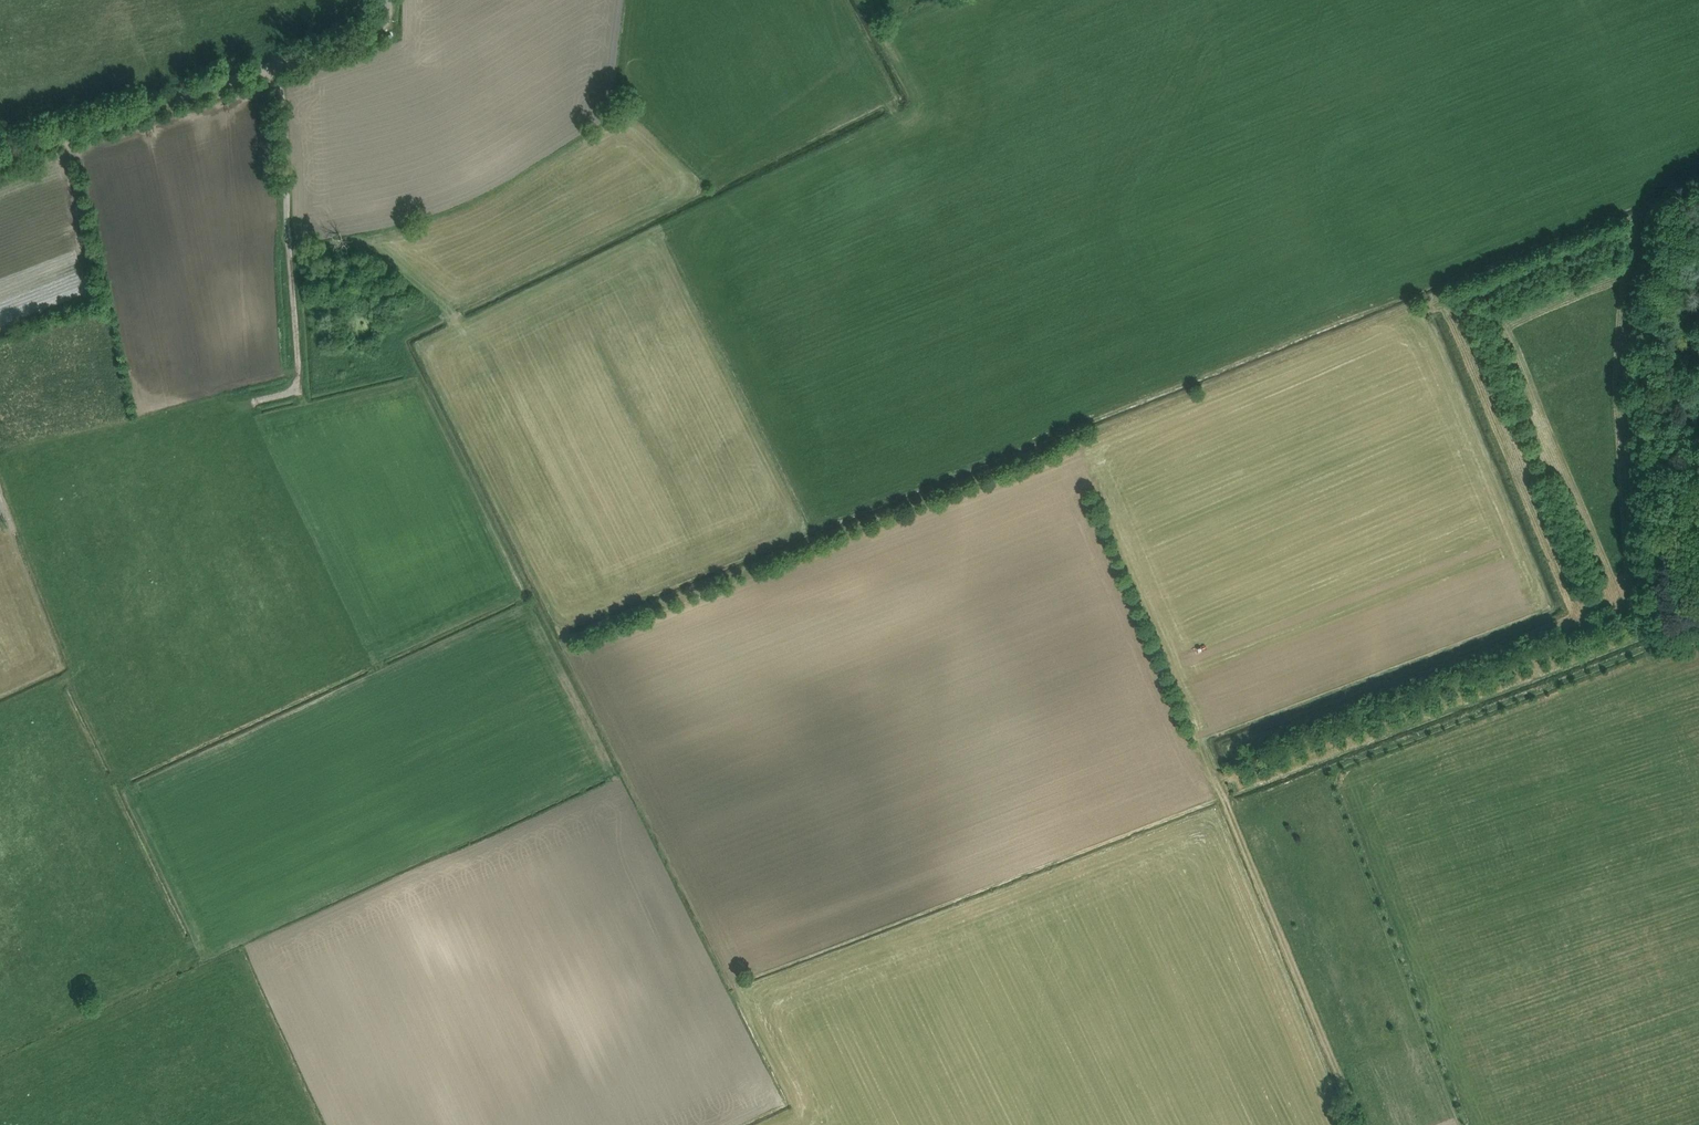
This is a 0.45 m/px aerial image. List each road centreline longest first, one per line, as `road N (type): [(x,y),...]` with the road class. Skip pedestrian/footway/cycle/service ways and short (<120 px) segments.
road 1 (unclassified): [(267,404),(295,394),(303,375),(285,69)]
road 2 (track): [(1359,1124),(1227,804)]
road 3 (unclassified): [(0,163),(285,69)]
road 4 (unclassified): [(285,69),(383,33),(394,21),(394,0)]

